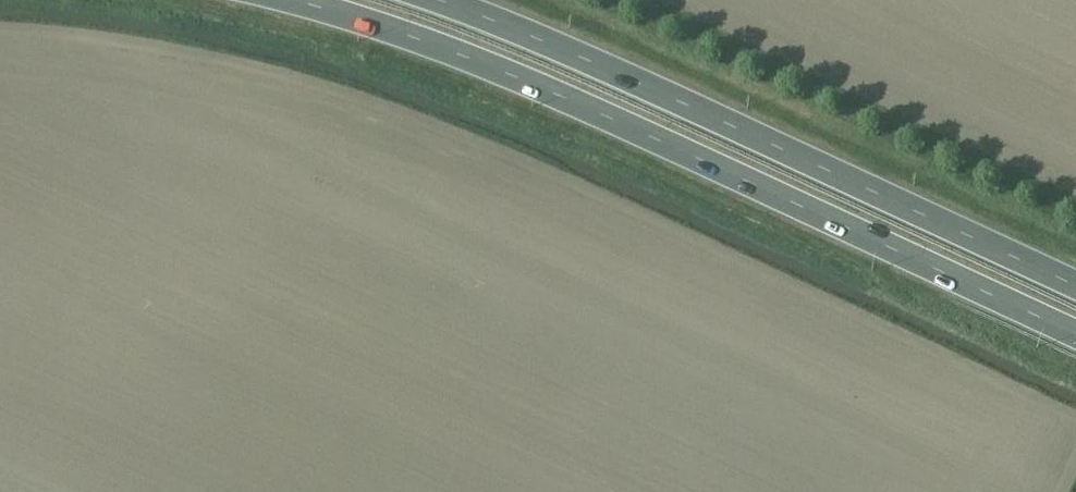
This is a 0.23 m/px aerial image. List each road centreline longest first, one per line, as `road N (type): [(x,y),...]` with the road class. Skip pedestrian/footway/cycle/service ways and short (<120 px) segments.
road 1 (trunk): [(285,0),(537,84),(1075,334)]
road 2 (trunk): [(1075,286),(551,43),(434,0)]

